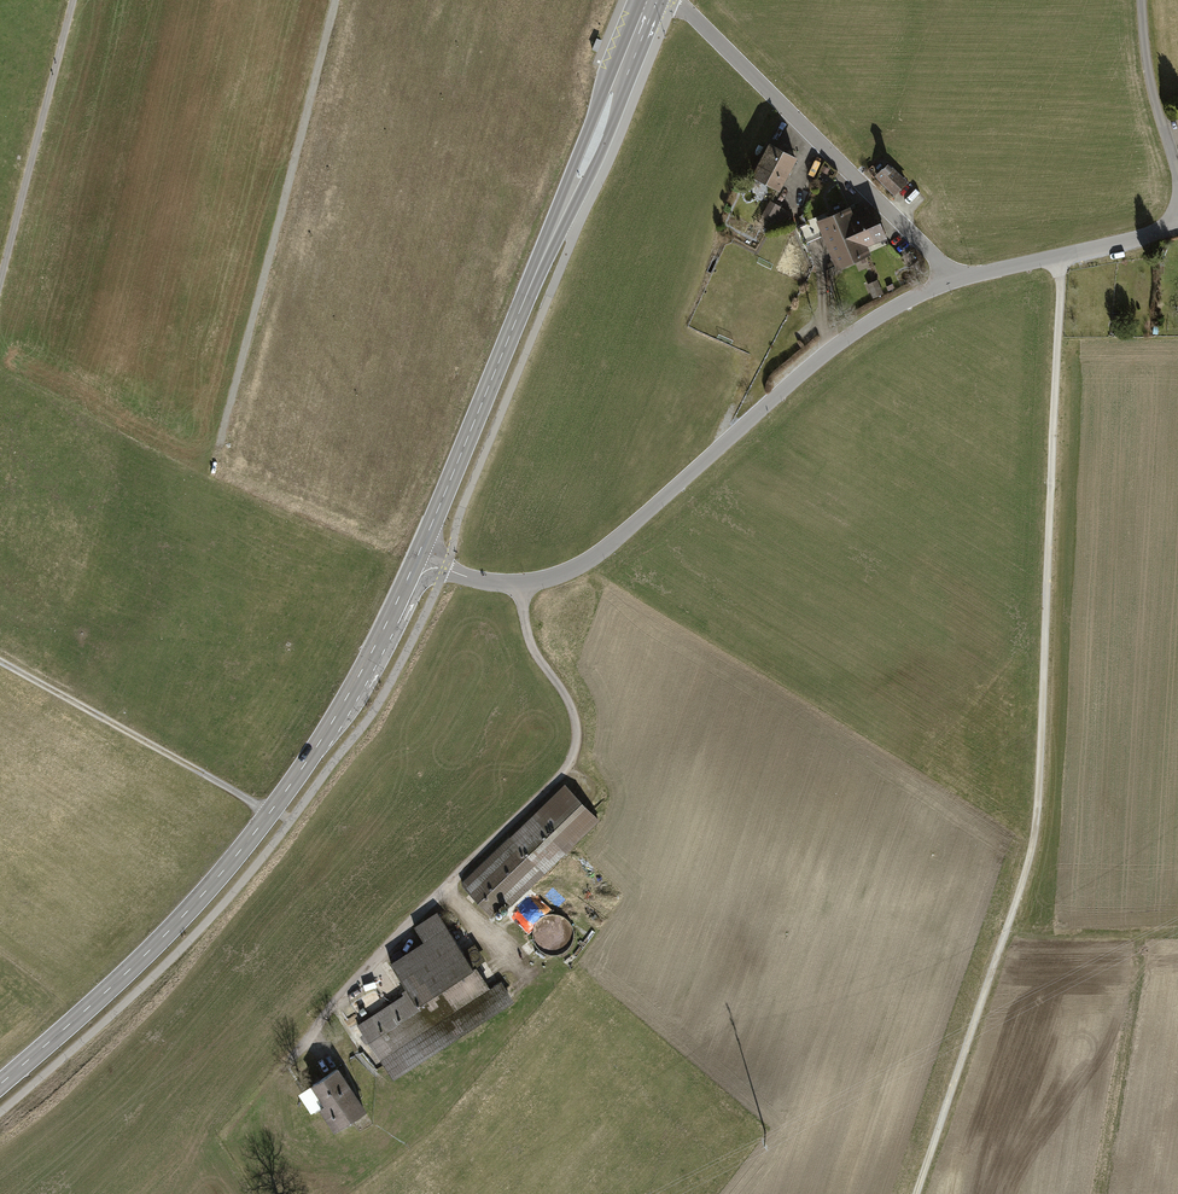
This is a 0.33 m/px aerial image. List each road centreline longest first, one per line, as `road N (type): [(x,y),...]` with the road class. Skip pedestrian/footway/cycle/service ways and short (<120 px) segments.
road 1 (track): [(1061,258),(1032,844),(916,1193)]
road 2 (secondary): [(0,1087),(159,943),(272,812),(374,651),(417,557)]
road 3 (tertiary): [(417,557),(466,577),(522,586),(584,566),(830,351),(954,280)]
road 4 (track): [(522,586),(532,648),(575,718),(568,766),(330,1009),(286,1069)]
road 5 (secondary): [(417,557),(648,0)]
road 6 (track): [(338,0),(208,484)]
road 7 (unclassified): [(672,0),(954,280)]
road 8 (track): [(0,661),(272,812)]
road 9 (track): [(0,278),(72,0)]
road 10 (tertiary): [(954,280),(1177,228)]
road 11 (track): [(1001,943),(1177,937)]

